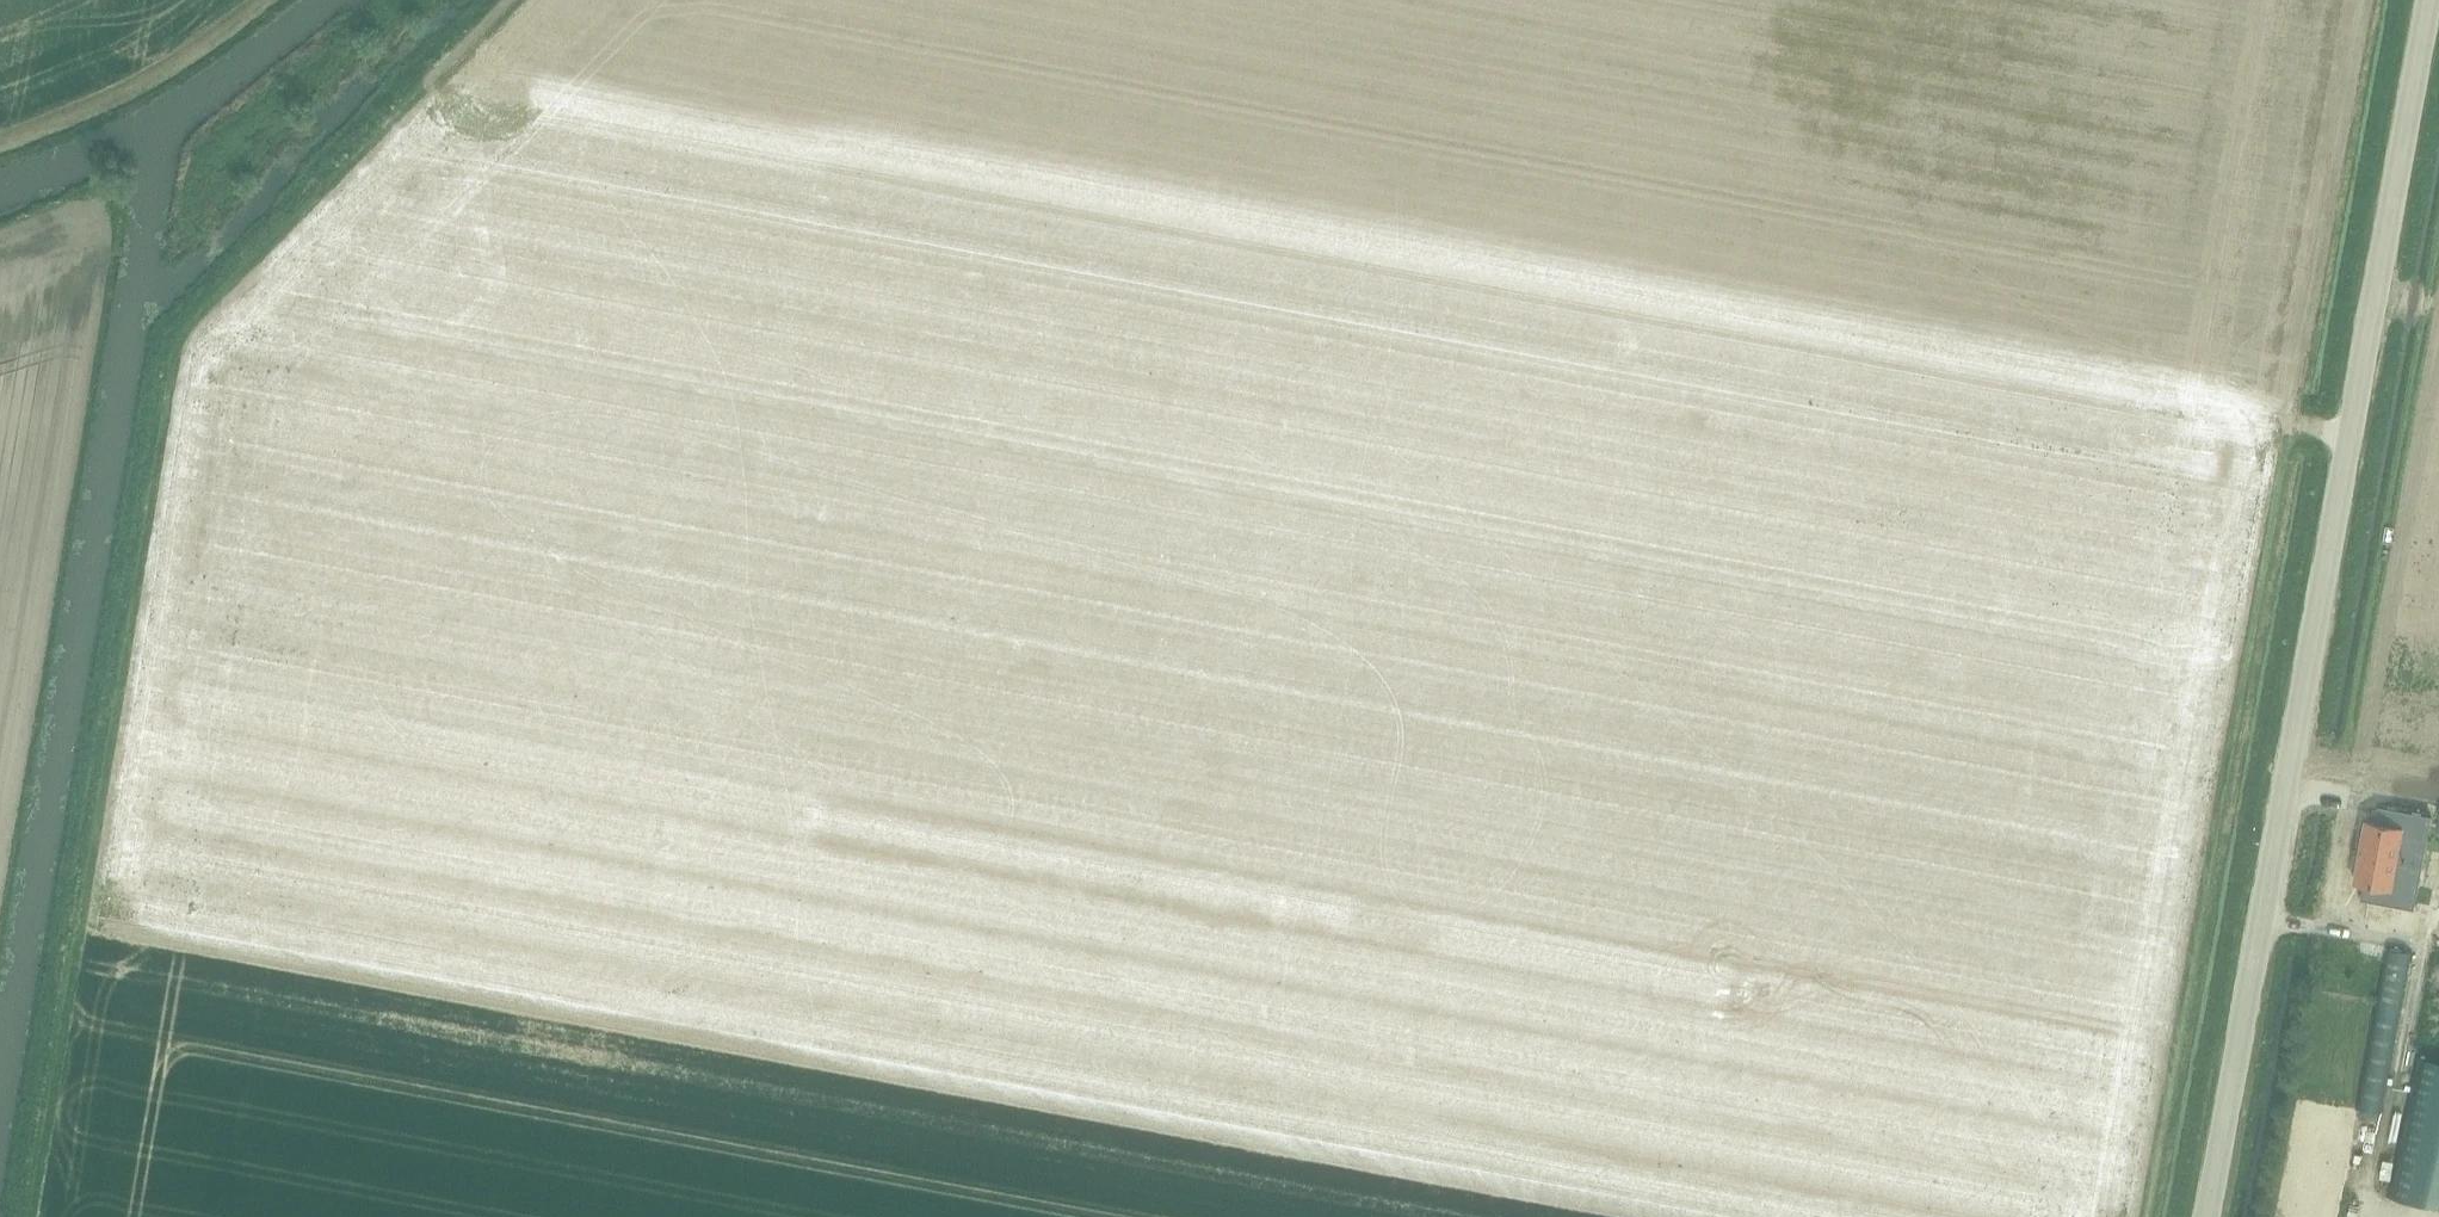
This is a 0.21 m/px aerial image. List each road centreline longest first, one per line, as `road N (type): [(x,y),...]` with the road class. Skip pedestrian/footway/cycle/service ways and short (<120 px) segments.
road 1 (tertiary): [(2209,1216),(2431,0)]

